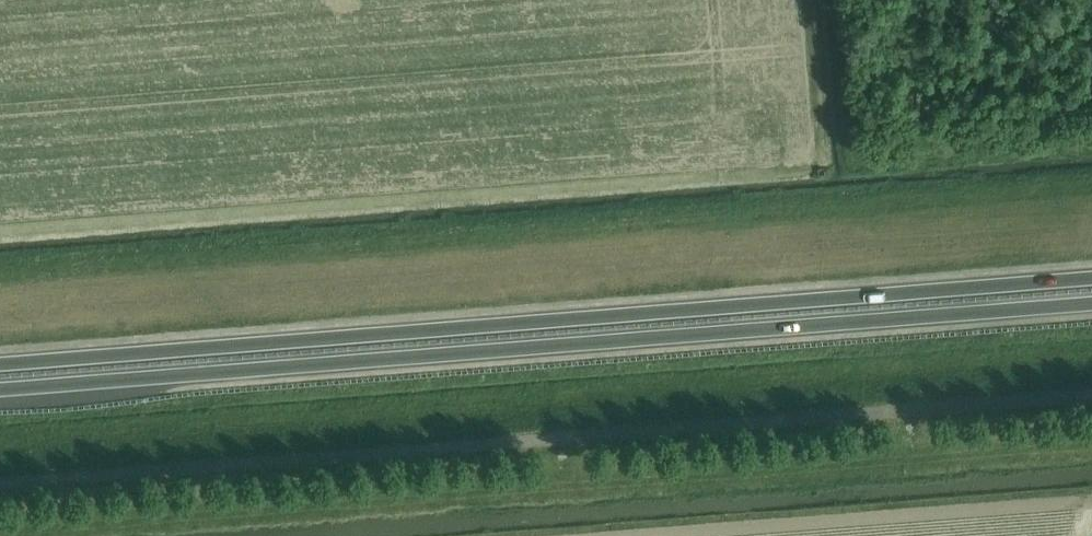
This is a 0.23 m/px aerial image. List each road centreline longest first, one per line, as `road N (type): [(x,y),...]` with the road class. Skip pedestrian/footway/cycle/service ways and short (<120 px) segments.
road 1 (trunk): [(1091,278),(0,365)]
road 2 (trunk): [(0,390),(1091,304)]

